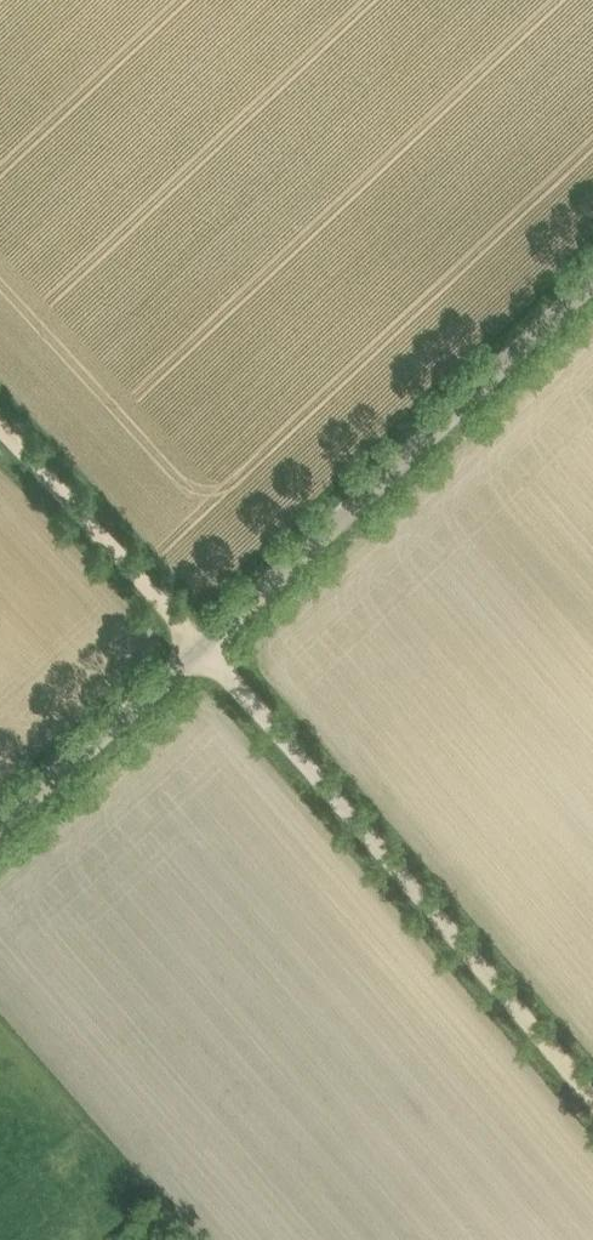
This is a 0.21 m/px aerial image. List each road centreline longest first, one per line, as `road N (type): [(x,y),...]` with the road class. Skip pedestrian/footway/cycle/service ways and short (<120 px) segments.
road 1 (track): [(592,1100),(203,644),(0,422)]
road 2 (unclassified): [(0,830),(592,283)]

